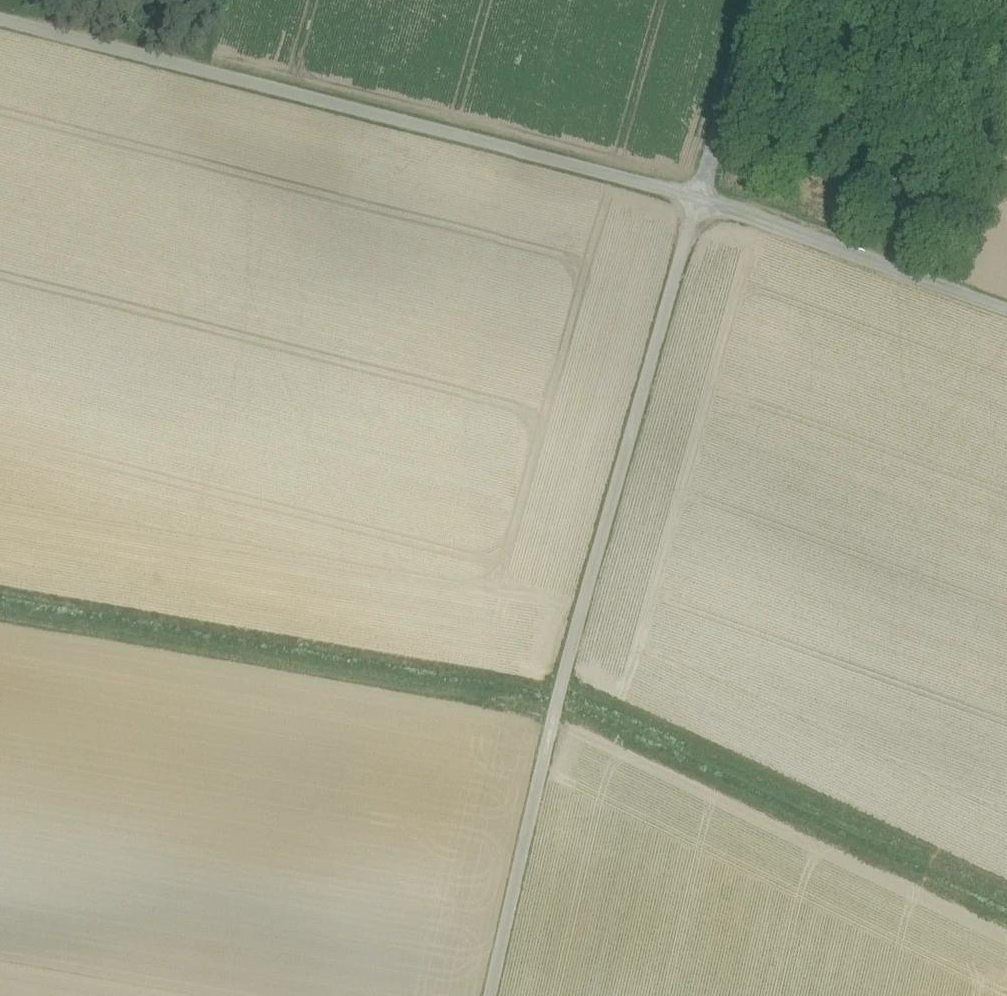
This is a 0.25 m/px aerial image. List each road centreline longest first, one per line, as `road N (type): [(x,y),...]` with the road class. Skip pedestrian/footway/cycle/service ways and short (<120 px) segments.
road 1 (unclassified): [(0,13),(699,199),(1006,310)]
road 2 (track): [(502,995),(561,678),(756,0)]

